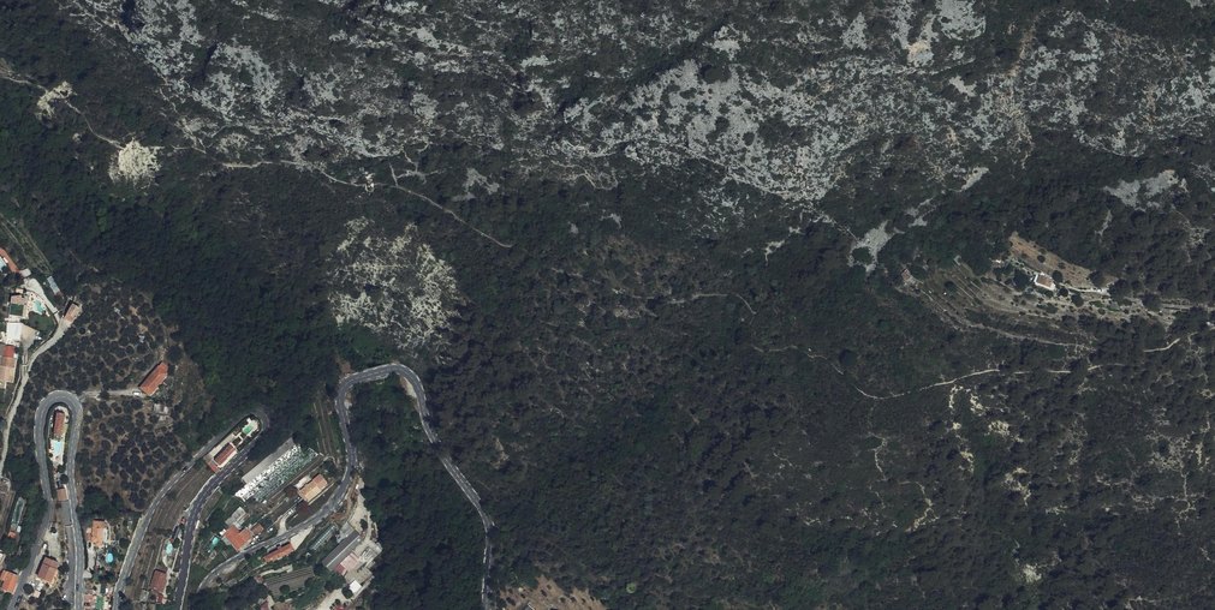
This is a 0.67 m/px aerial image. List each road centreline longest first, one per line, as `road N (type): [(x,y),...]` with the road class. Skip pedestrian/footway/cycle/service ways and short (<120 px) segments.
road 1 (tertiary): [(196,609),(215,573),(310,524),(337,498),(352,451),(345,385),(395,369),(416,381),(440,453),(489,524),(487,609)]
road 2 (tertiary): [(117,609),(143,526),(171,484),(248,414),(265,414),(263,435),(192,517),(177,609)]
road 3 (tertiary): [(12,609),(49,503),(39,424),(51,399),(65,396),(77,420),(69,469),(79,609)]
road 4 (residential): [(62,323),(32,361),(0,469)]

